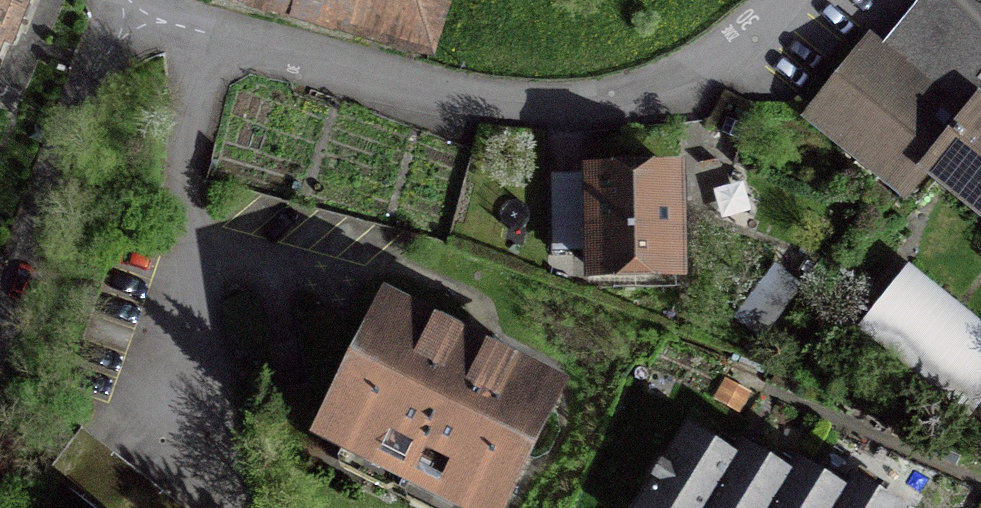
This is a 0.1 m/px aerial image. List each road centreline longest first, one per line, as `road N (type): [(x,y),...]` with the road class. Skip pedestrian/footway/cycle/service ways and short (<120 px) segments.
road 1 (residential): [(775,0),(723,57),(655,91),(584,108),(490,105),(216,35)]
road 2 (residential): [(247,507),(184,198),(216,35)]
road 3 (residential): [(0,317),(121,0)]

